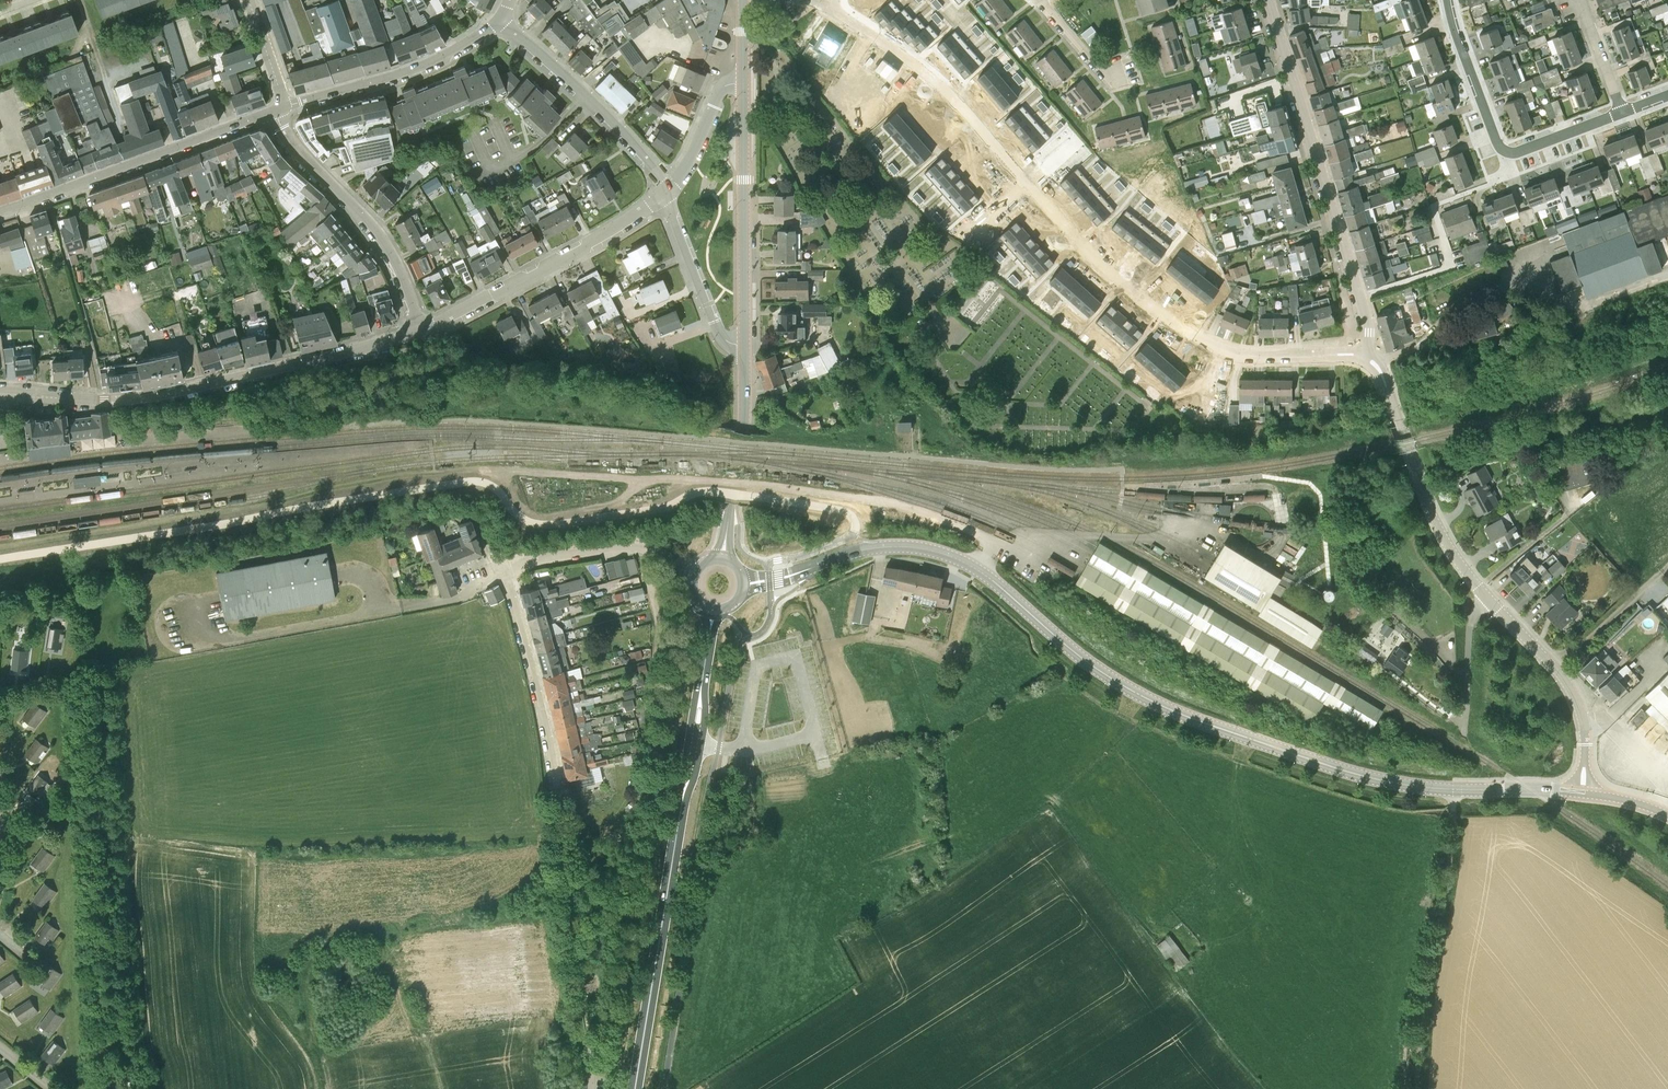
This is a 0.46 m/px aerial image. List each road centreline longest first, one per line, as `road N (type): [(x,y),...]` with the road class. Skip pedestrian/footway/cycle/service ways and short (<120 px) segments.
road 1 (tertiary): [(1582,793),(1382,781),(1193,719),(1116,682),(984,574),(930,549),(864,549),(744,583)]
road 2 (residential): [(1363,357),(1231,352),(1158,313),(1079,243),(945,89),(830,6)]
road 3 (tertiary): [(635,1088),(714,610)]
road 4 (residential): [(579,985),(552,758),(502,574)]
road 5 (residential): [(1363,357),(1370,326),(1268,0)]
road 6 (residential): [(105,401),(178,391),(420,329)]
road 7 (tertiary): [(0,213),(275,110)]
road 8 (residential): [(1622,113),(1504,154),(1448,0)]
road 9 (residential): [(420,329),(666,192)]
road 10 (track): [(1454,810),(1416,1088)]
road 11 (residential): [(1488,600),(1435,522),(1382,374),(1363,357)]
road 12 (residential): [(420,329),(379,238),(294,147),(275,110)]
road 13 (tertiary): [(745,344),(743,83)]
road 14 (residential): [(666,192),(612,120),(500,19)]
road 15 (residential): [(285,106),(425,63),(500,19)]
road 16 (residential): [(1582,793),(1585,736),(1571,692),(1488,600)]
road 17 (tertiary): [(723,559),(744,432),(745,344)]
road 18 (residential): [(502,574),(621,546),(652,550),(695,571)]
road 19 (residential): [(745,344),(726,340),(713,323),(666,192)]
road 20 (residential): [(666,192),(722,87),(743,83)]
road 21 (residential): [(1488,600),(1470,624),(1464,733)]
road 22 (residential): [(1622,113),(1576,0)]

